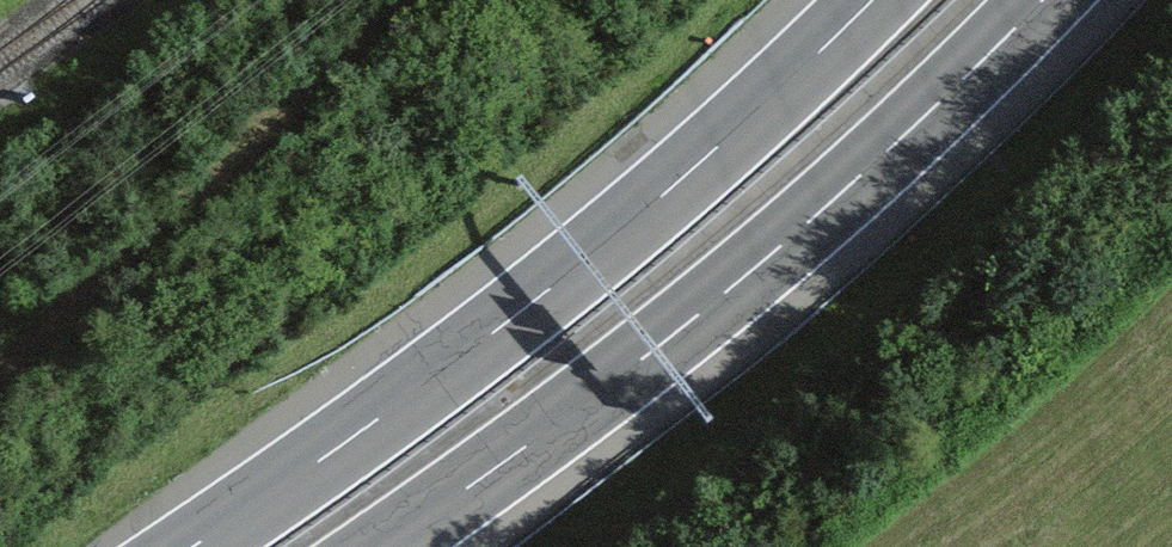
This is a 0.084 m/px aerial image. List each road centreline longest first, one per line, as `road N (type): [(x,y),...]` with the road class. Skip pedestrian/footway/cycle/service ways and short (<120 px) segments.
road 1 (motorway): [(872,0),(717,148),(550,289),(192,546)]
road 2 (motorway): [(383,546),(692,321),(958,84),(1041,0)]

